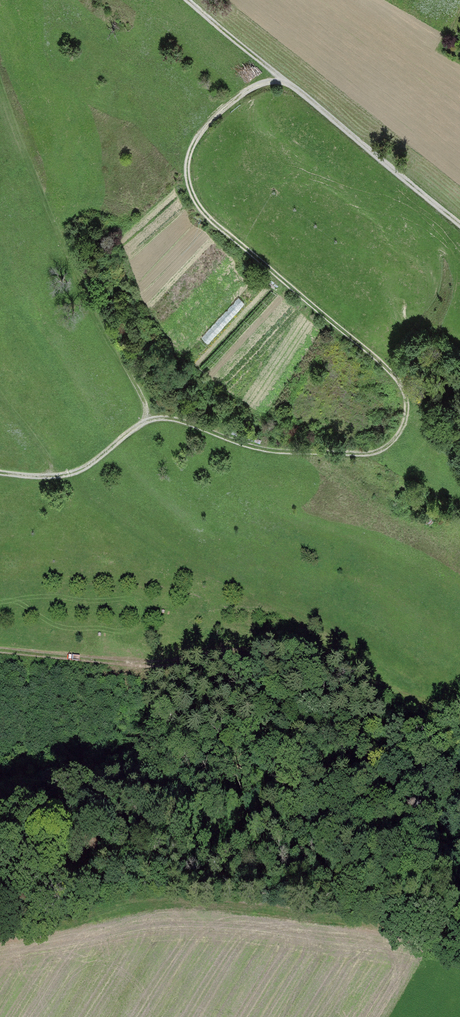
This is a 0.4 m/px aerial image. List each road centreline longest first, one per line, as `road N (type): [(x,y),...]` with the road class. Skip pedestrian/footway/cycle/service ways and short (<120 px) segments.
road 1 (track): [(287,84),(261,84),(196,141),(187,170),(195,199),(401,382),(406,408),(394,439),(364,453),(258,450),(178,420),(149,419),(95,462),(62,474),(0,470)]
road 2 (track): [(0,649),(187,658),(287,653),(395,685),(459,722)]
road 3 (track): [(0,815),(160,781),(234,800),(362,783),(459,808)]
road 4 (track): [(0,91),(85,296),(149,419)]
road 5 (track): [(459,227),(287,84)]
road 6 (track): [(287,84),(187,0)]

